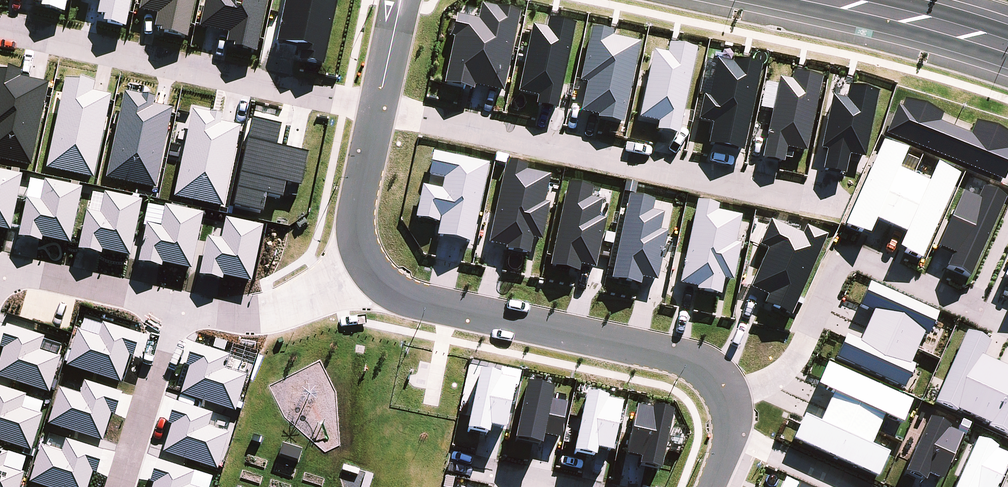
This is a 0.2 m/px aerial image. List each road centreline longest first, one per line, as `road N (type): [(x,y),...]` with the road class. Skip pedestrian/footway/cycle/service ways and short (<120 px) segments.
road 1 (residential): [(377,108),(838,206)]
road 2 (residential): [(370,265),(386,282),(430,300),(678,352),(711,369),(726,395)]
road 3 (residential): [(0,28),(377,108)]
road 4 (residential): [(726,395),(772,376),(797,355),(847,259),(869,260),(1007,324)]
road 5 (residential): [(178,301),(259,310),(370,265)]
road 6 (residential): [(178,301),(121,486)]
road 7 (secondary): [(830,0),(1007,46)]
road 8 (residential): [(0,262),(178,301)]
road 9 (residential): [(377,108),(354,216),(370,265)]
road 10 (residential): [(851,486),(731,434)]
road 11 (residential): [(453,462),(572,486)]

